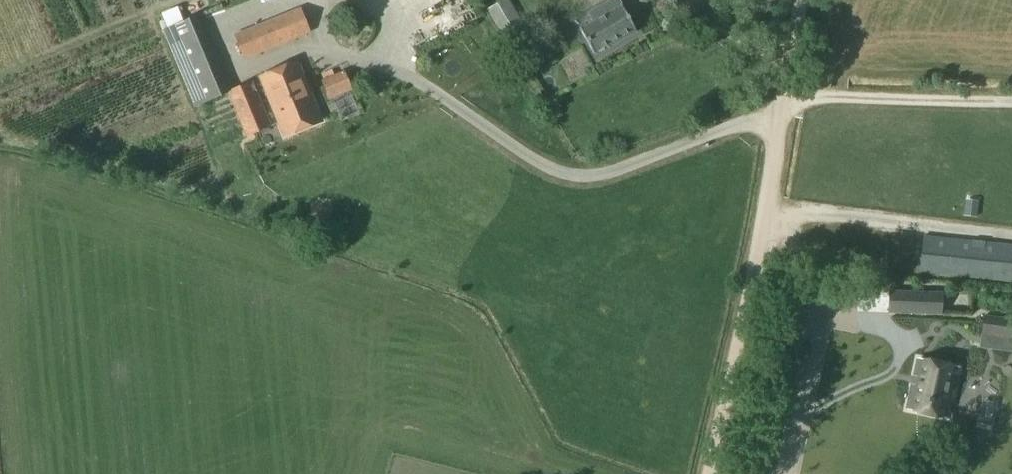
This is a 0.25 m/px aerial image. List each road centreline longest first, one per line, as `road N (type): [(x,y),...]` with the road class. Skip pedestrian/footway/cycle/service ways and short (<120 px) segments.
road 1 (unclassified): [(707,473),(800,0)]

